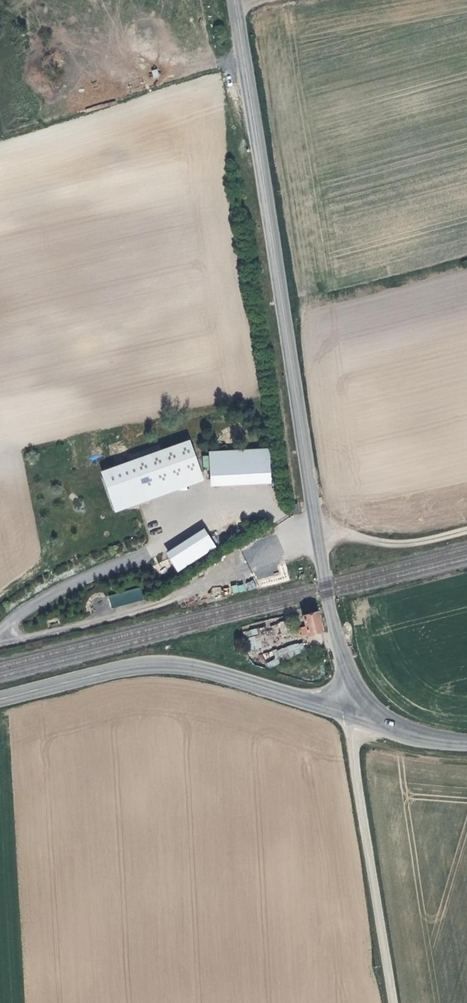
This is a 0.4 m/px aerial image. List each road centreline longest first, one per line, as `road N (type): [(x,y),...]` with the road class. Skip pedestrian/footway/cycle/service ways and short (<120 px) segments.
road 1 (tertiary): [(317,526),(235,0)]
road 2 (unclassified): [(354,714),(170,664),(0,699)]
road 3 (unclassified): [(354,714),(394,1002)]
road 4 (tertiary): [(380,717),(344,661),(317,526)]
road 5 (unclassified): [(173,599),(317,526)]
road 6 (track): [(317,526),(405,544),(466,531)]

